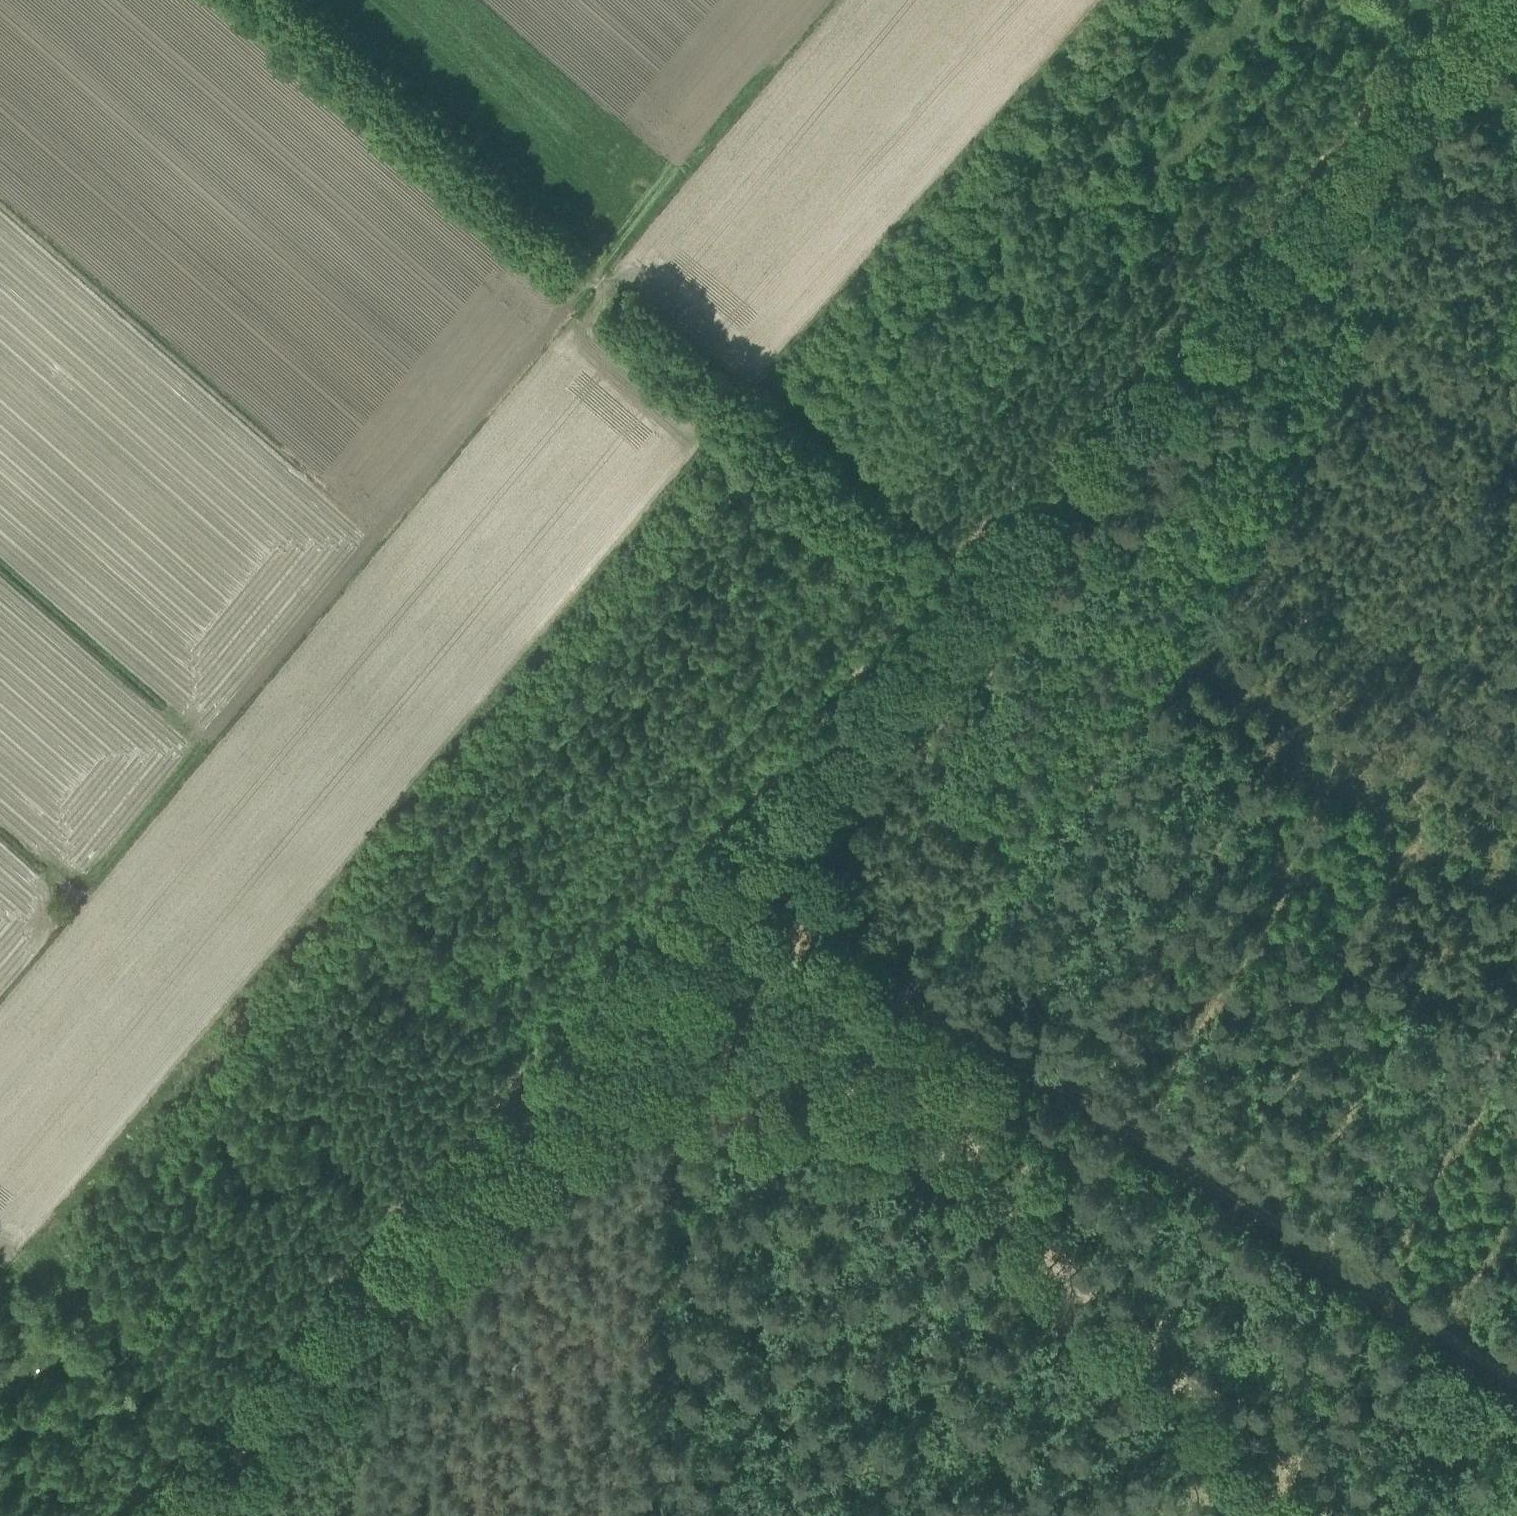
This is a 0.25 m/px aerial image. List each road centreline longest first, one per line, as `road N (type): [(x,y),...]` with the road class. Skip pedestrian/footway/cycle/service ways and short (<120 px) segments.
road 1 (track): [(1516,5),(746,869)]
road 2 (track): [(1516,1361),(769,883)]
road 3 (track): [(746,869),(175,1515)]
road 4 (track): [(661,290),(1001,589)]

